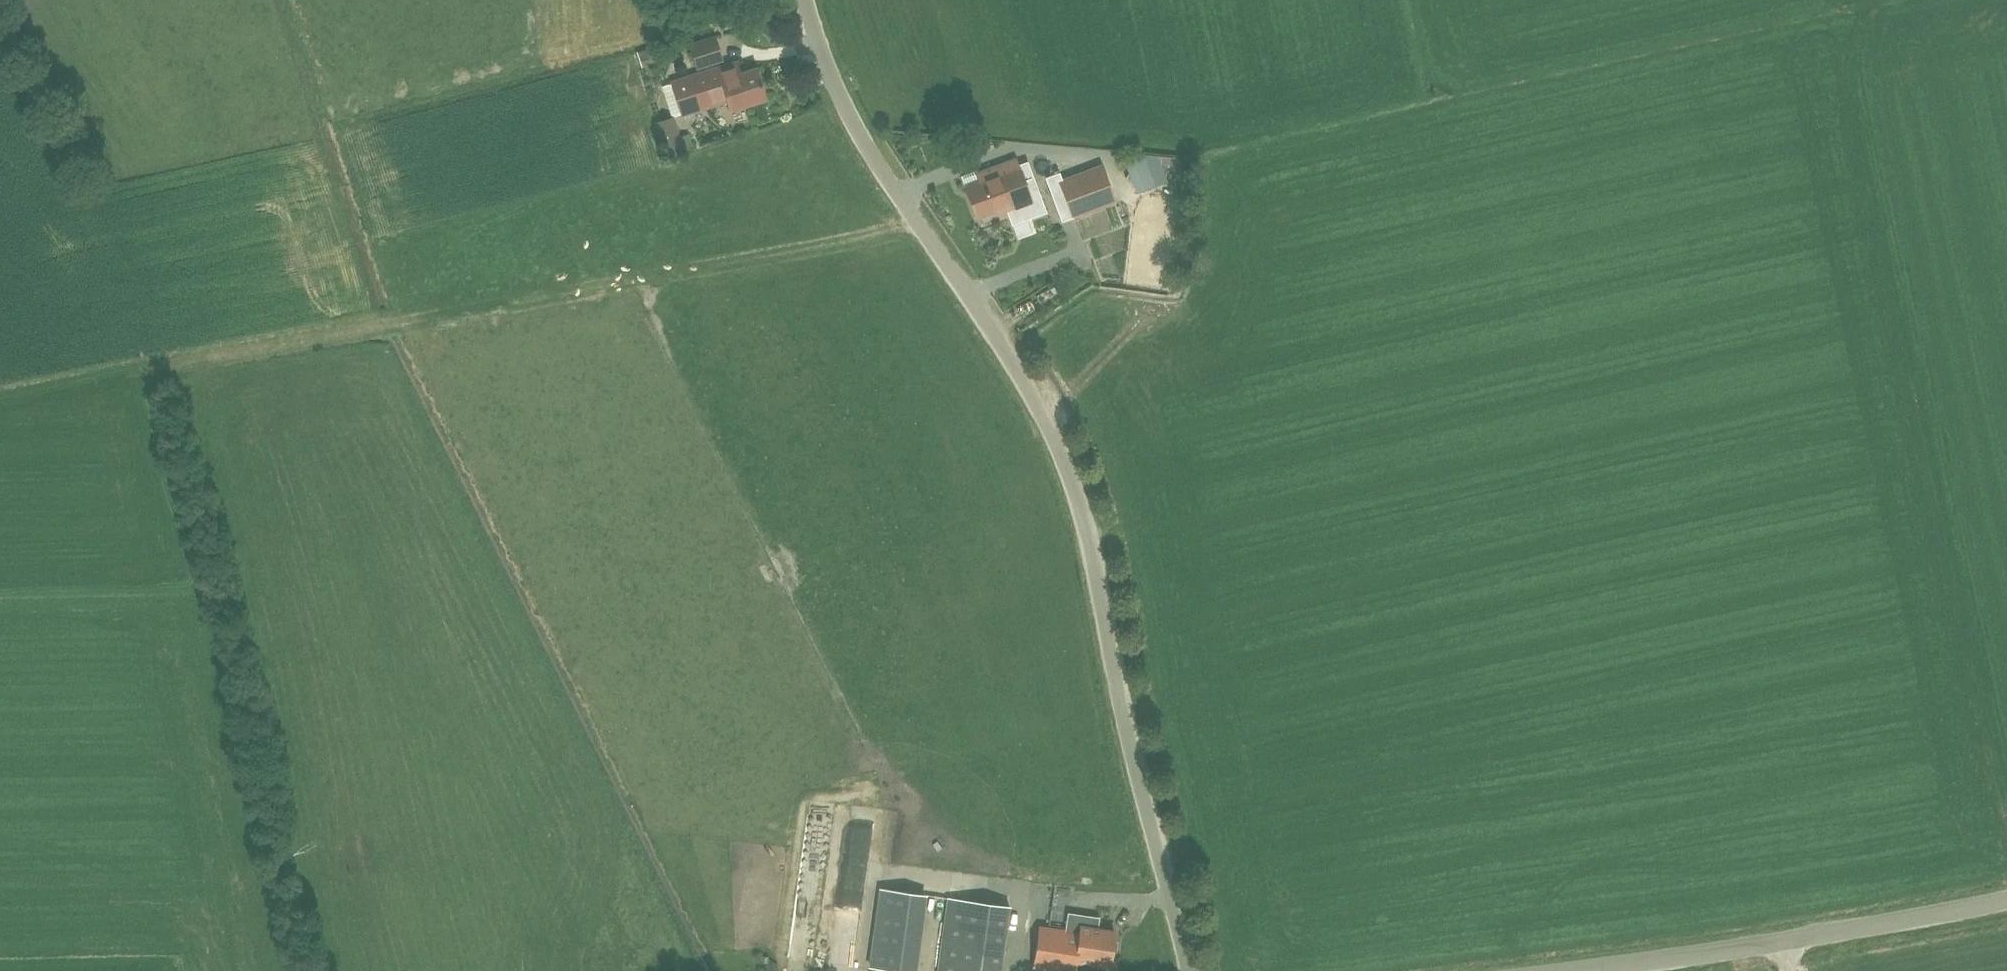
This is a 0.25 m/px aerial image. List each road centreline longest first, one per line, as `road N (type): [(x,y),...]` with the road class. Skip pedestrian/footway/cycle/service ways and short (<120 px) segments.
road 1 (unclassified): [(1189,970),(1071,477),(1011,362),(866,146),(807,0)]
road 2 (tertiary): [(1780,941),(2006,900)]
road 3 (tertiary): [(1560,970),(1780,941)]

